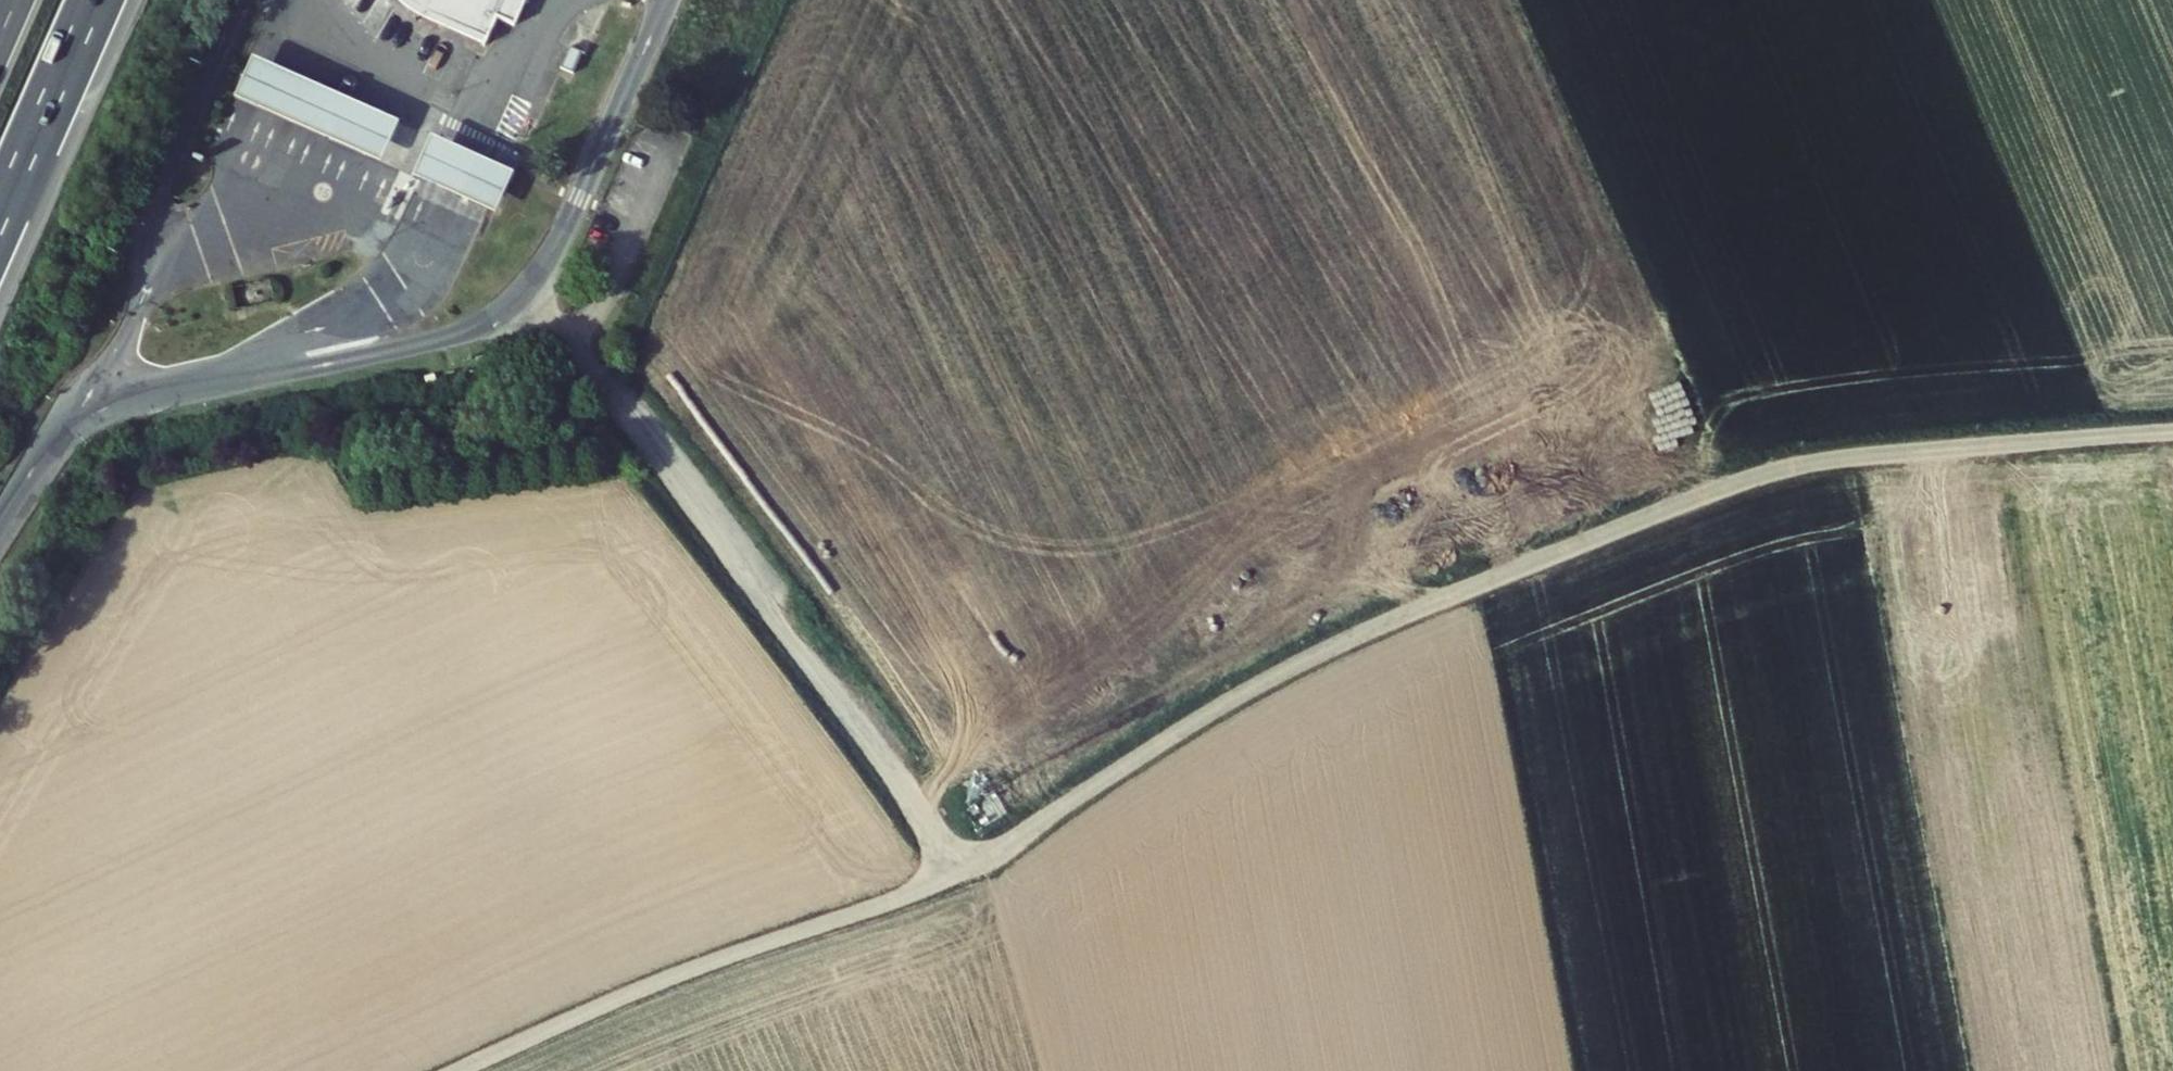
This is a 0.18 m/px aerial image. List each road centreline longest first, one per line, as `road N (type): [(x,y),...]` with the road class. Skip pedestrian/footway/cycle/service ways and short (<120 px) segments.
road 1 (unclassified): [(2172,432),(1833,458),(1758,474),(1289,667),(966,870)]
road 2 (motorway): [(0,212),(94,0)]

